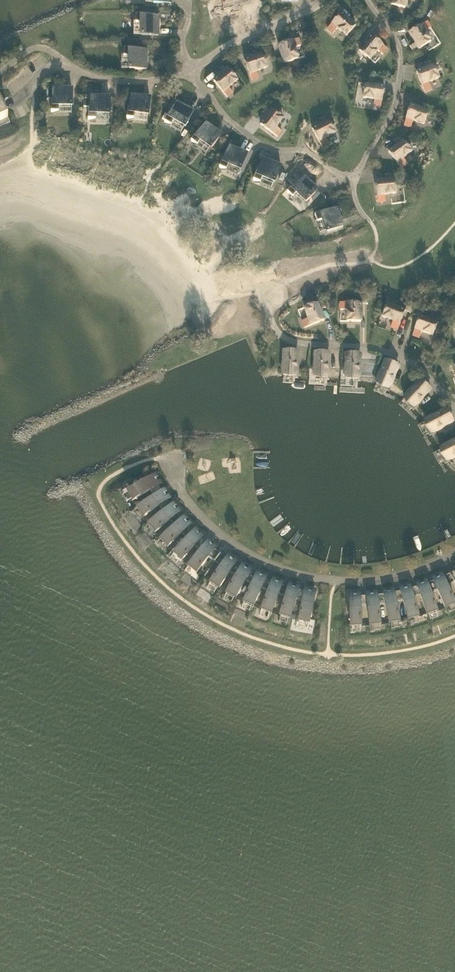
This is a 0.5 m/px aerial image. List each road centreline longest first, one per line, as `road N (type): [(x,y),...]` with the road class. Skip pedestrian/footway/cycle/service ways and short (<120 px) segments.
road 1 (residential): [(454,558),(379,579),(328,582),(279,569),(218,535),(183,498),(172,459)]
road 2 (residential): [(454,403),(401,355),(364,343),(301,341),(273,326)]
road 3 (residential): [(352,177),(309,153),(266,149),(188,72)]
road 4 (residential): [(352,177),(383,132),(401,72),(398,45),(368,0)]
road 5 (residential): [(14,100),(61,66),(128,83),(188,72)]
road 6 (residential): [(192,69),(326,0)]

